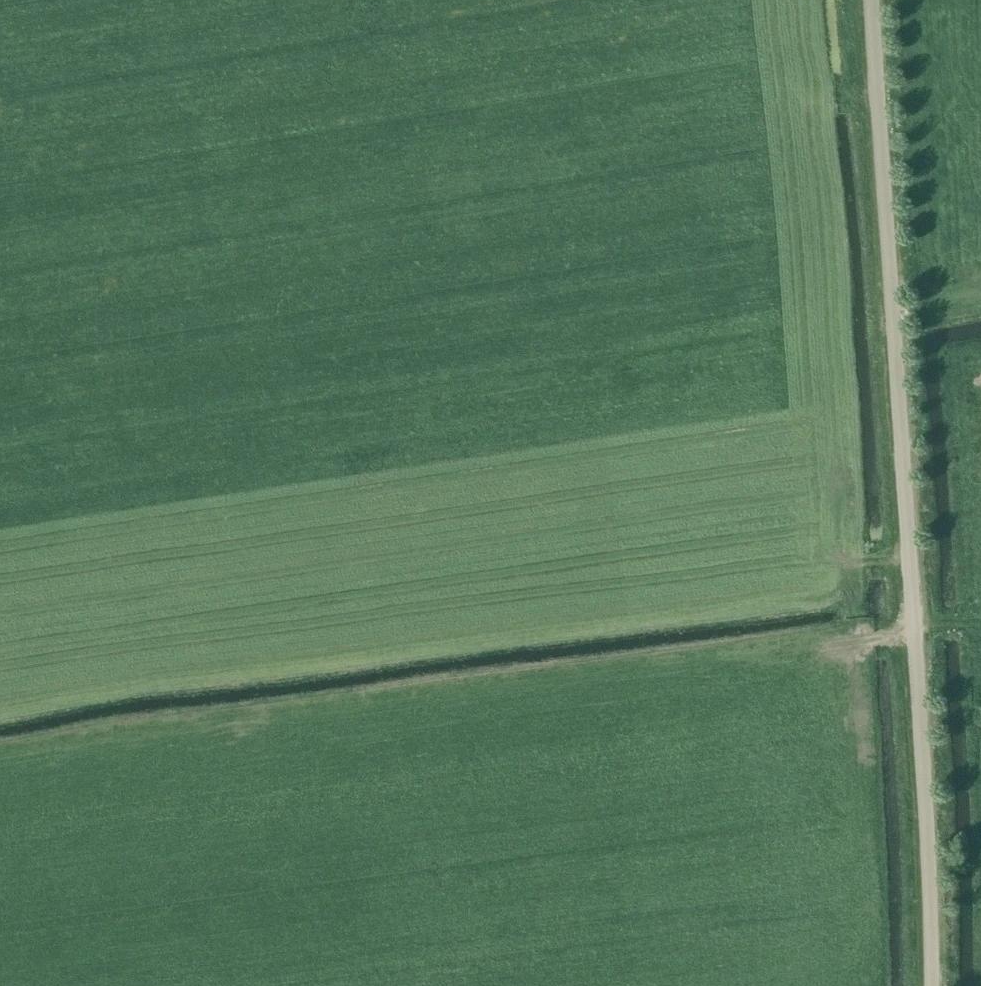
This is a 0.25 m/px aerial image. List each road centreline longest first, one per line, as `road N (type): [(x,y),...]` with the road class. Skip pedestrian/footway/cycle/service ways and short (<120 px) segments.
road 1 (unclassified): [(929,985),(923,736),(869,0)]

